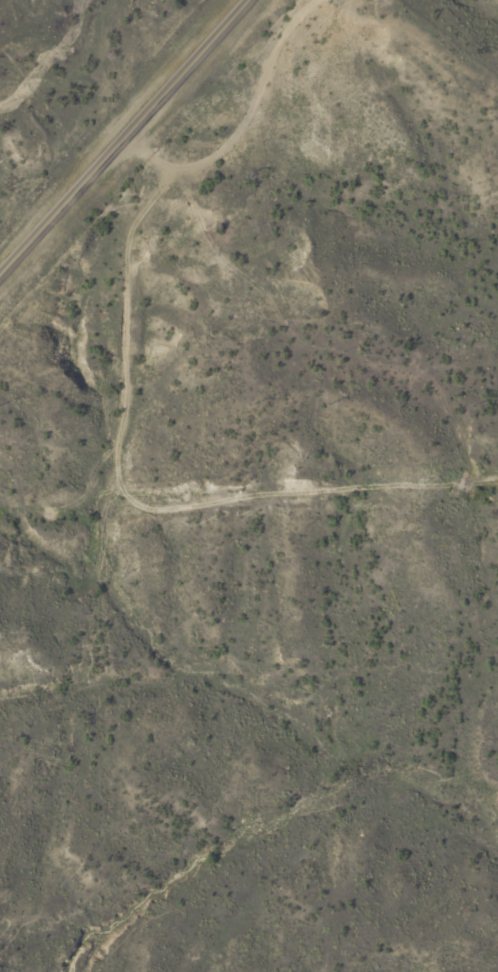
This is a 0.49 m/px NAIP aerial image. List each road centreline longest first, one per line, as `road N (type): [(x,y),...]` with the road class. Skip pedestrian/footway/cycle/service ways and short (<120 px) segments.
road 1 (tertiary): [(258,0),(0,284)]

